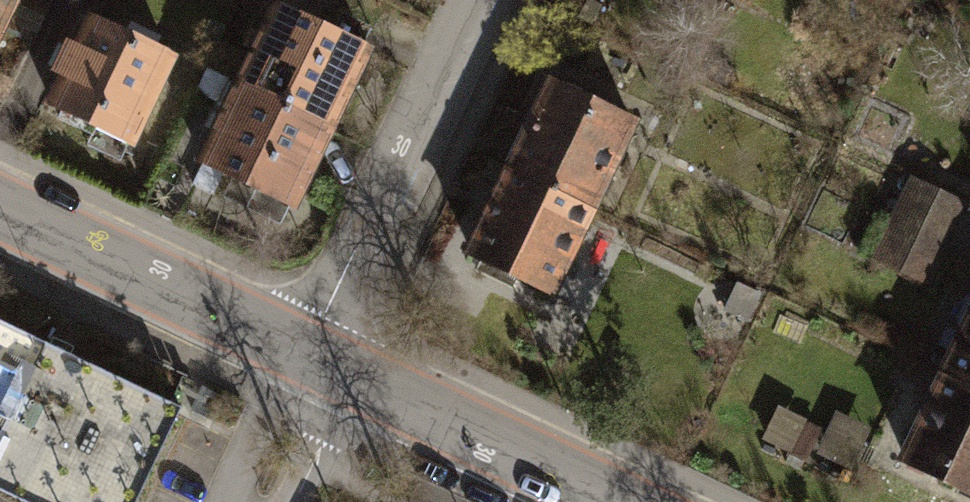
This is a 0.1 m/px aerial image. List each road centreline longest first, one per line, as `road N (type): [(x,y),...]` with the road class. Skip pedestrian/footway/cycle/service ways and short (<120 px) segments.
road 1 (residential): [(311,344),(474,0)]
road 2 (residential): [(311,344),(642,501)]
road 3 (residential): [(0,195),(311,344)]

